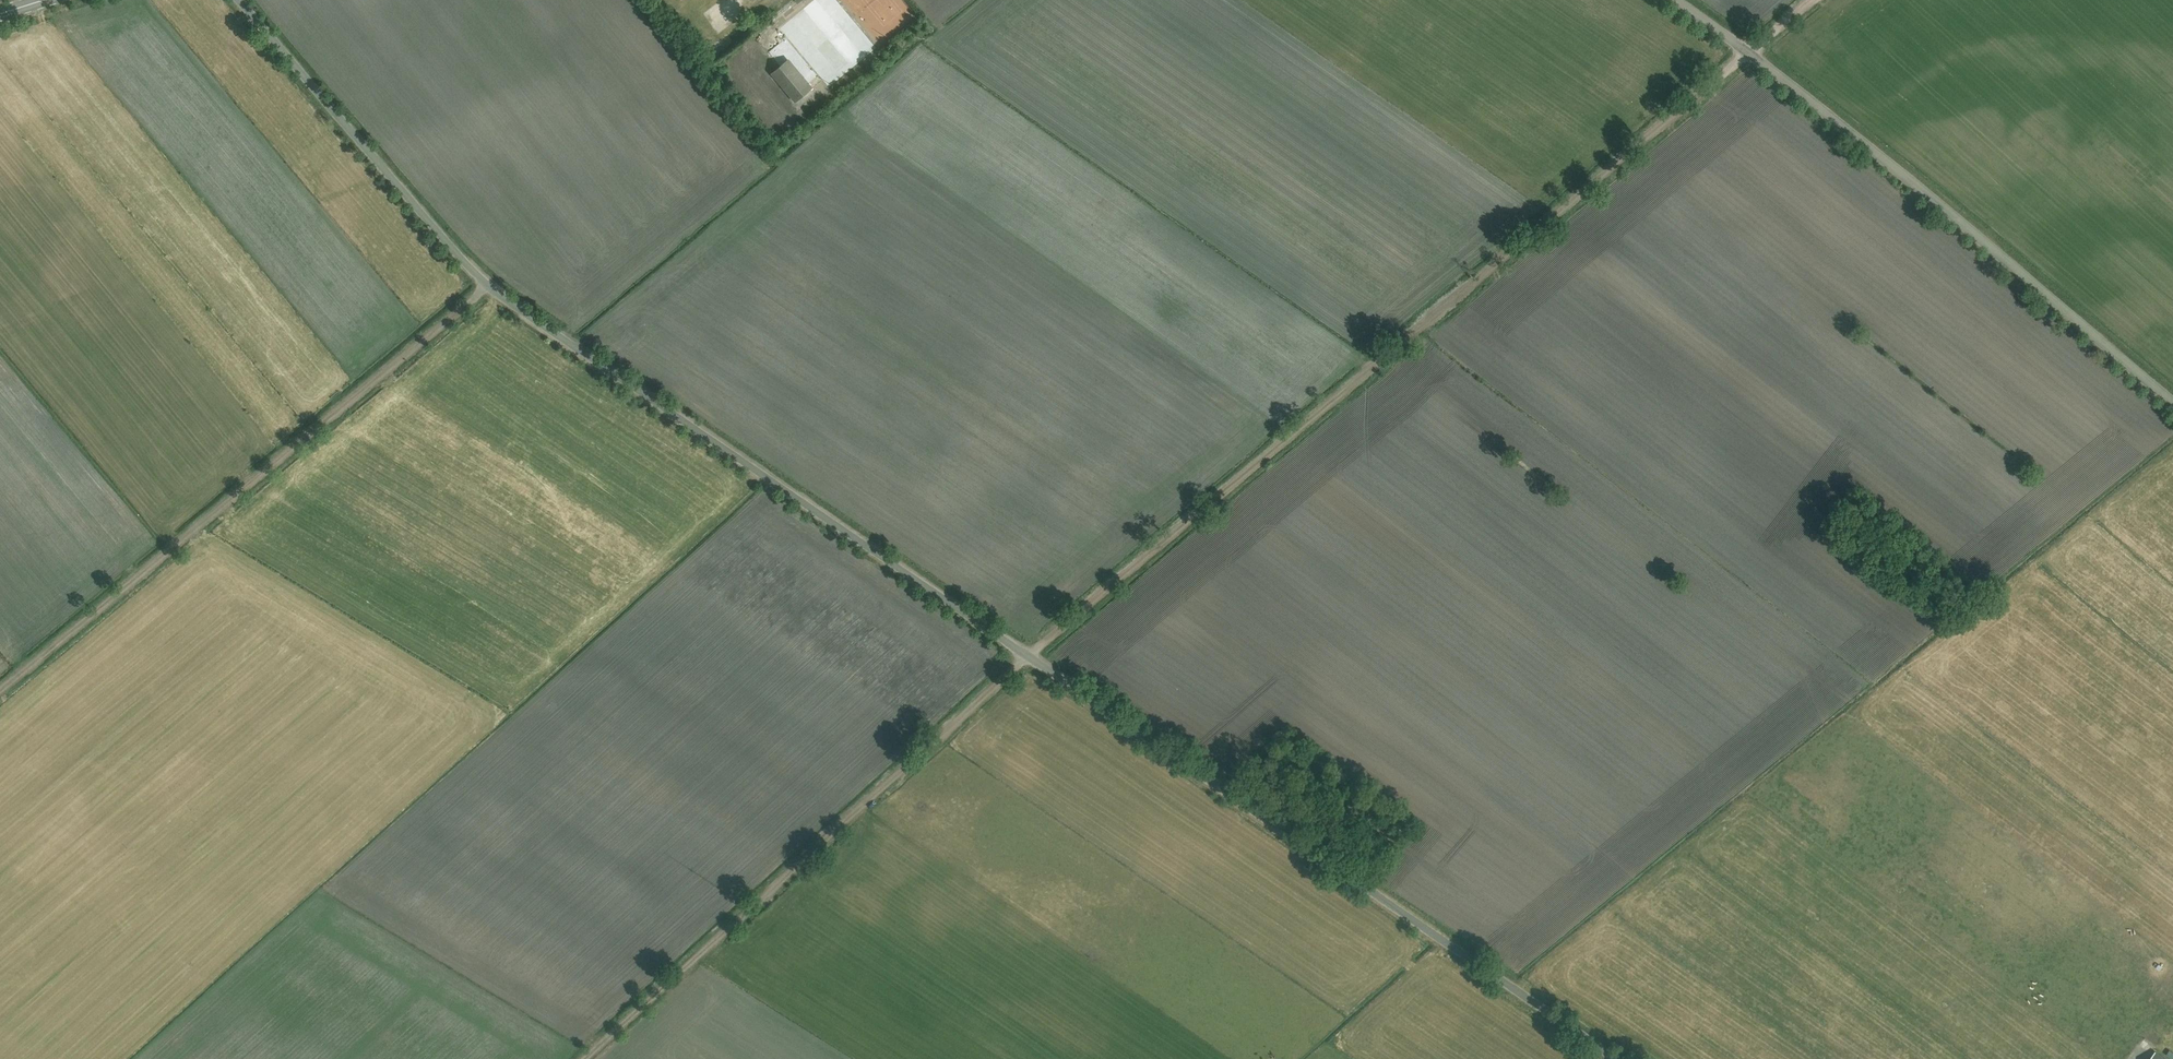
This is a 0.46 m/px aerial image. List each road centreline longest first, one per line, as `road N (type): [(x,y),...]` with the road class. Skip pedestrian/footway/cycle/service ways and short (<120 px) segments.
road 1 (unclassified): [(1623,1058),(522,312),(462,261),(239,0)]
road 2 (track): [(1809,0),(1027,656),(582,1058)]
road 3 (unclassified): [(2172,405),(1748,50),(1676,0)]
road 4 (track): [(484,282),(470,302),(0,692)]

